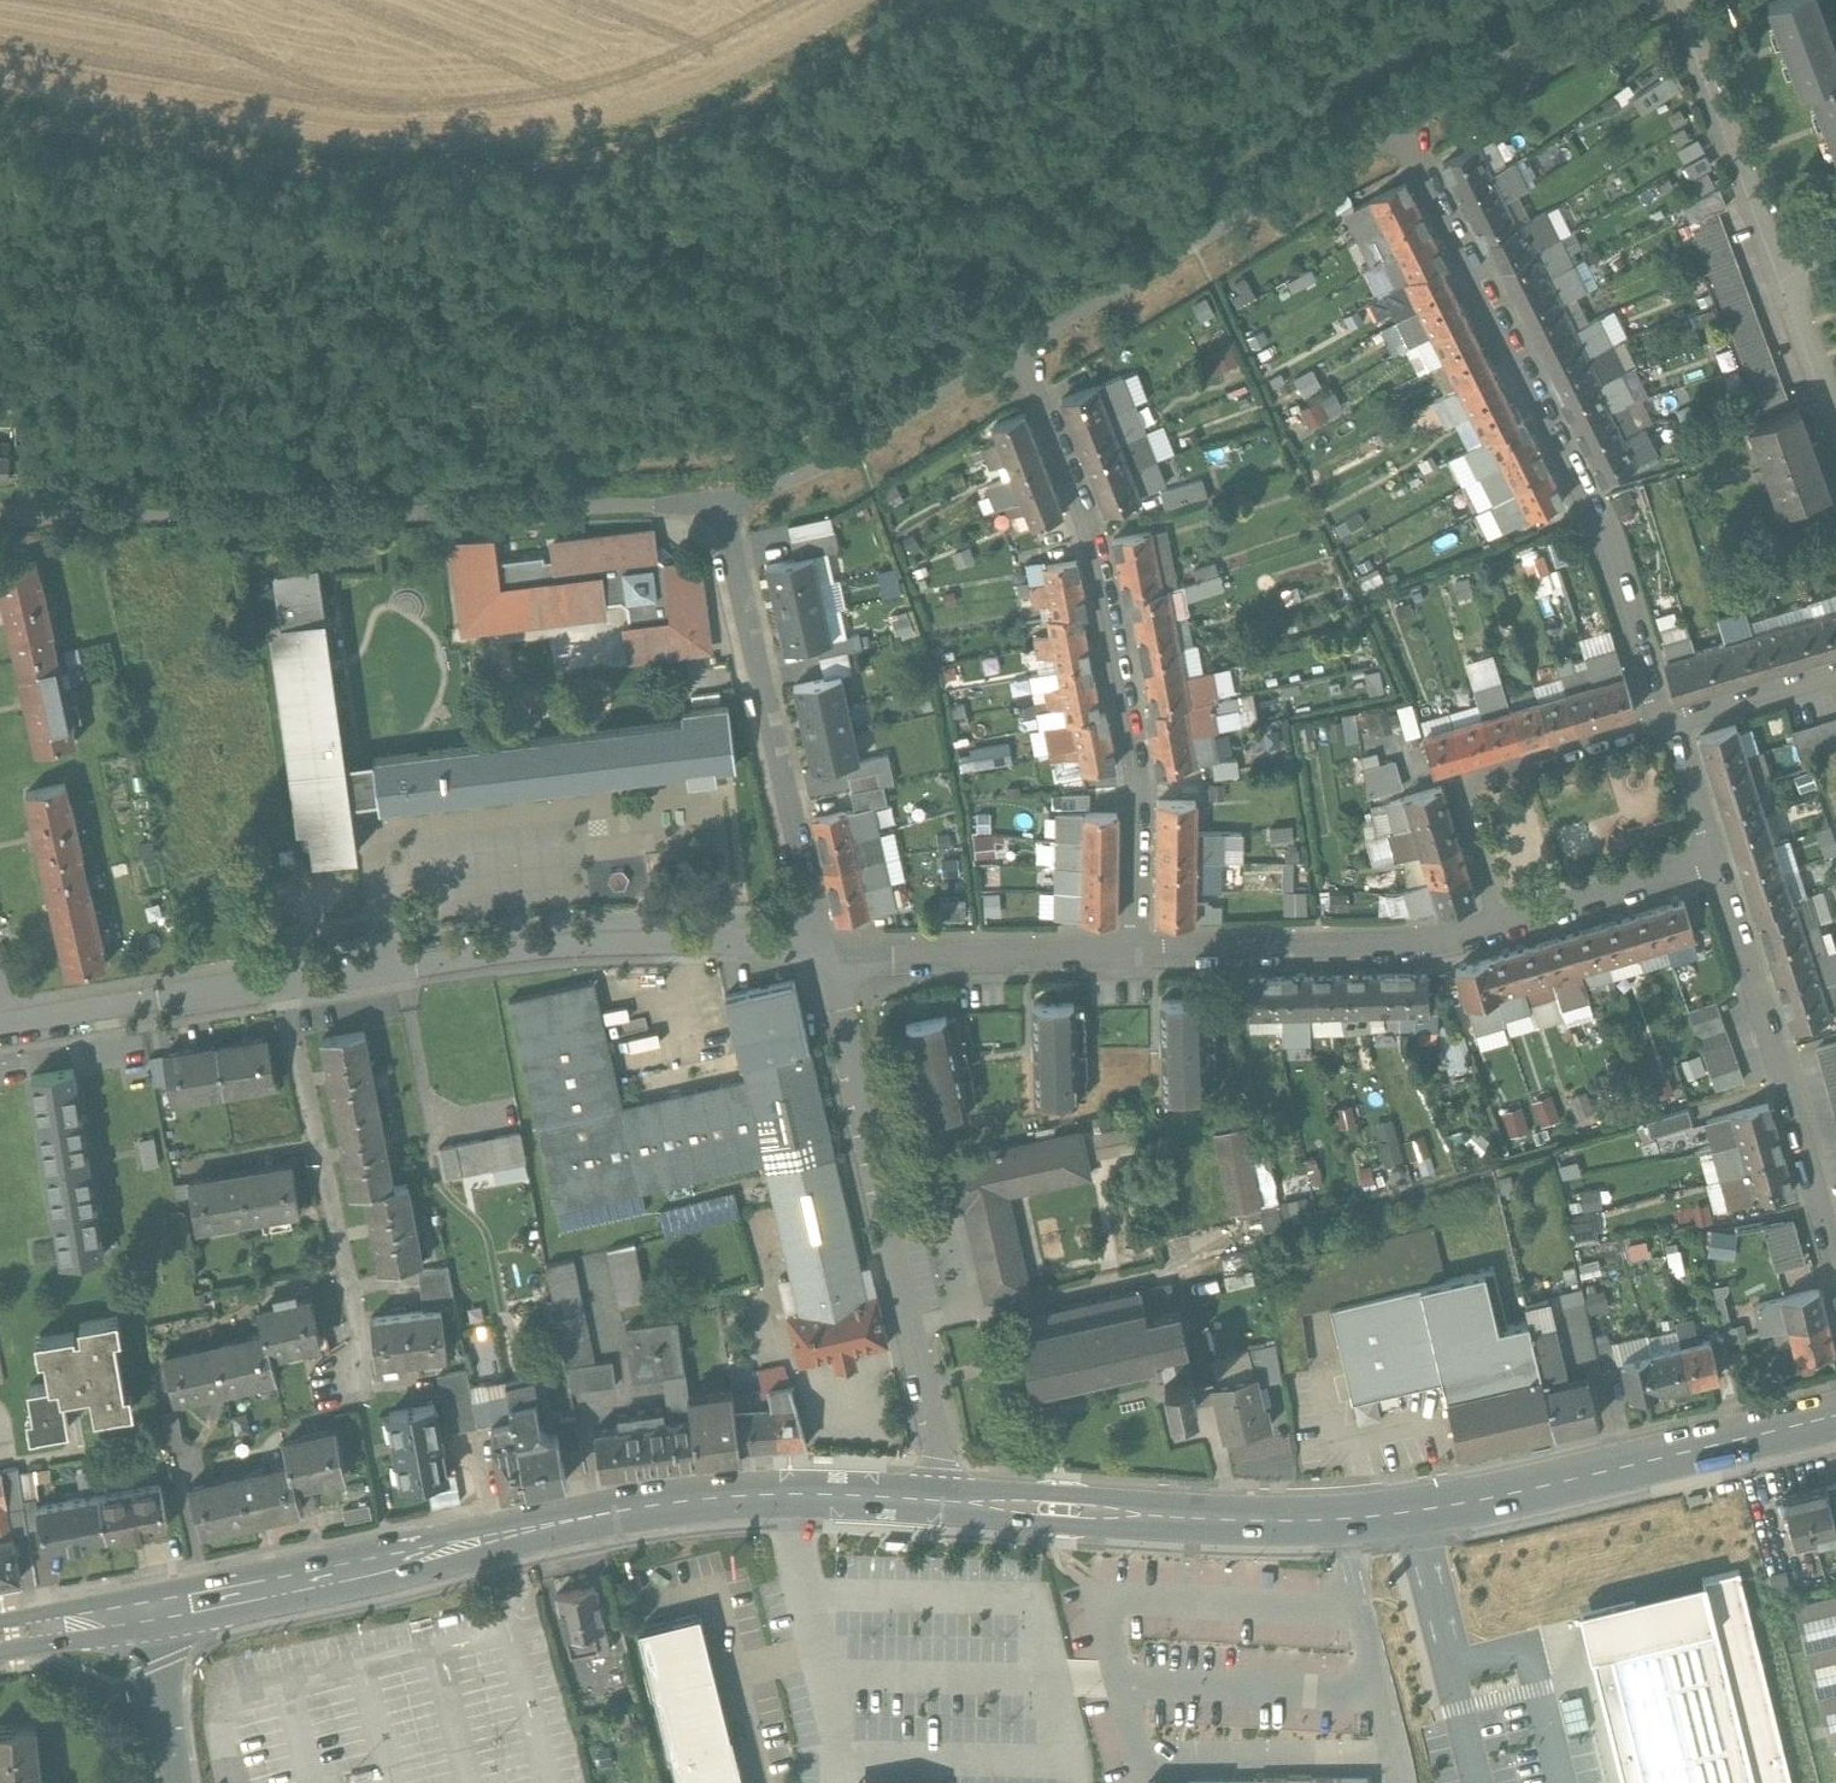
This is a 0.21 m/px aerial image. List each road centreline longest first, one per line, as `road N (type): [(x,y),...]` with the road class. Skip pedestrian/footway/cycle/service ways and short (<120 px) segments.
road 1 (track): [(0,83),(422,136),(618,117),(801,62),(899,0)]
road 2 (primary): [(945,1501),(1336,1523),(1560,1486),(1835,1421)]
road 3 (primary): [(144,1608),(717,1499),(945,1501)]
road 4 (residential): [(1397,126),(1596,518),(1663,725)]
road 5 (residential): [(1138,954),(1138,774),(1091,533),(1013,357)]
road 6 (residential): [(945,1501),(825,952)]
road 7 (residential): [(825,952),(736,945),(542,951),(283,988)]
road 8 (residential): [(825,952),(723,507)]
road 9 (residential): [(1713,866),(1835,1262)]
road 10 (residential): [(355,1386),(283,988)]
road 11 (residential): [(1498,928),(1458,782),(1663,725)]
road 12 (residential): [(1498,928),(1419,946),(1138,954)]
road 13 (residential): [(1138,954),(825,952)]
road 14 (residential): [(1679,0),(1779,287)]
road 15 (residential): [(283,988),(0,1028)]
road 16 (residential): [(1498,928),(1713,866)]
road 17 (residential): [(1835,672),(1663,725)]
road 18 (residential): [(176,1782),(144,1608)]
road 19 (residential): [(1663,725),(1713,866)]
road 20 (primary): [(0,1634),(144,1608)]
road 21 (residential): [(1779,287),(1835,419)]

